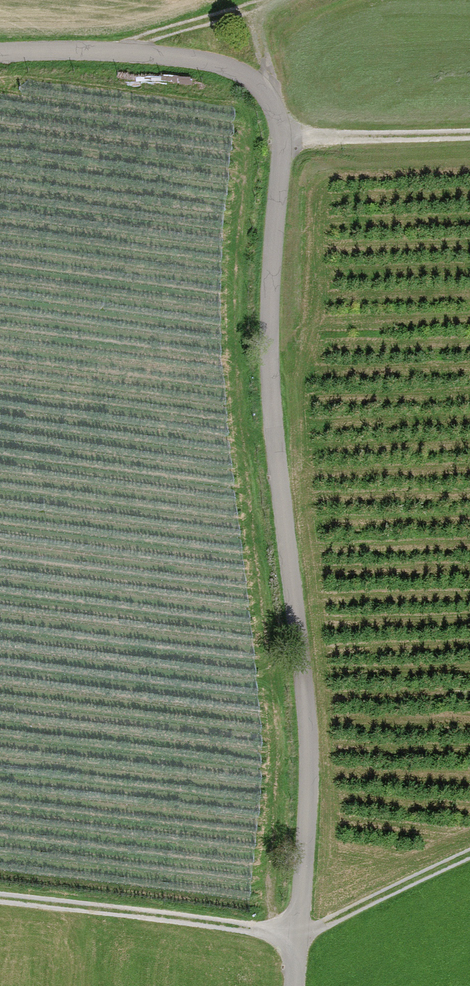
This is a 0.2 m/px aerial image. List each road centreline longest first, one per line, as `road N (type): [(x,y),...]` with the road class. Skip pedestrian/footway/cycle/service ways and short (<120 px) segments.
road 1 (unclassified): [(295,985),(308,752),(269,306),(283,136),(278,107),(236,69),(148,53),(0,54)]
road 2 (track): [(469,851),(300,930),(0,895)]
road 3 (track): [(283,136),(469,129)]
road 4 (track): [(148,53),(267,0)]

